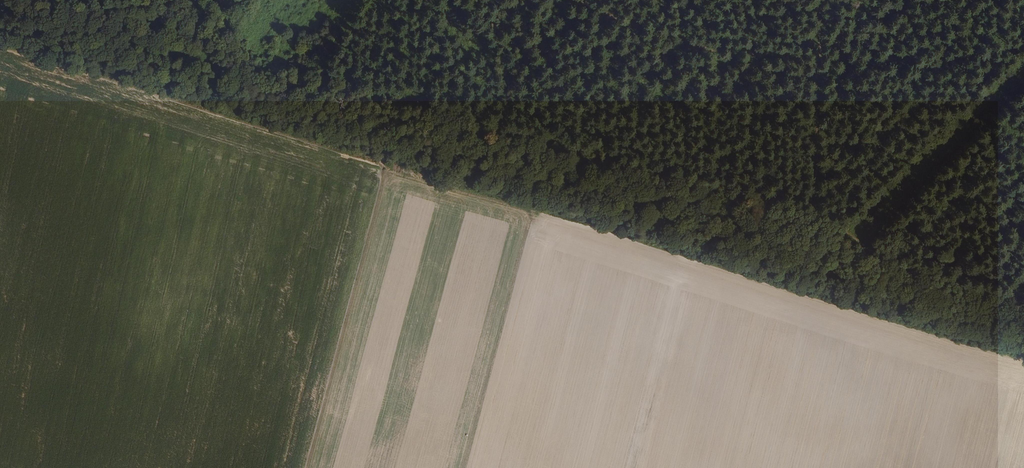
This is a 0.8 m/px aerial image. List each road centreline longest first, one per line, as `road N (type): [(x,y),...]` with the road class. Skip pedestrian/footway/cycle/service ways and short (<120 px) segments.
road 1 (track): [(1023,298),(881,255),(819,209),(823,56)]
road 2 (track): [(580,0),(707,47),(823,56)]

